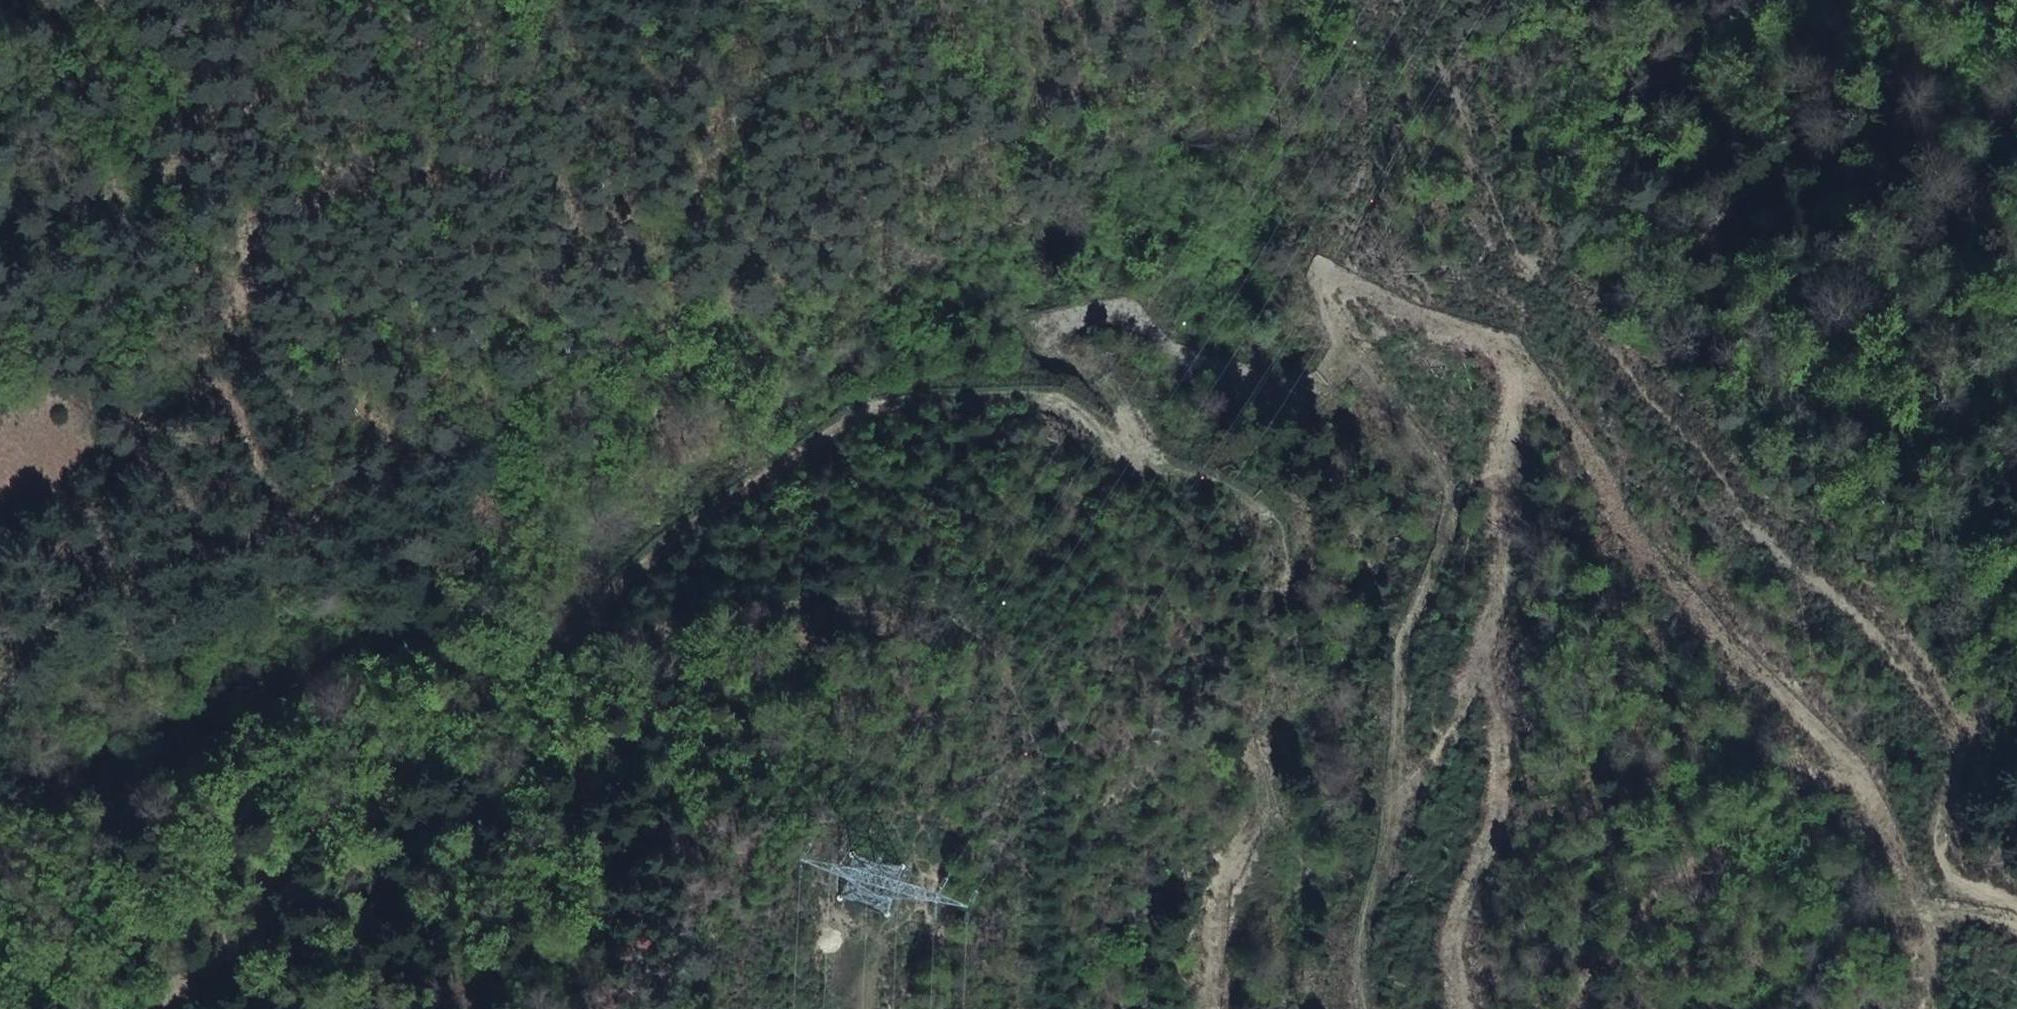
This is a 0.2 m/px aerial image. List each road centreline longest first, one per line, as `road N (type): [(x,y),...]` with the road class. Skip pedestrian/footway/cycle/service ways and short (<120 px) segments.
road 1 (track): [(242,0),(161,225),(0,281)]

